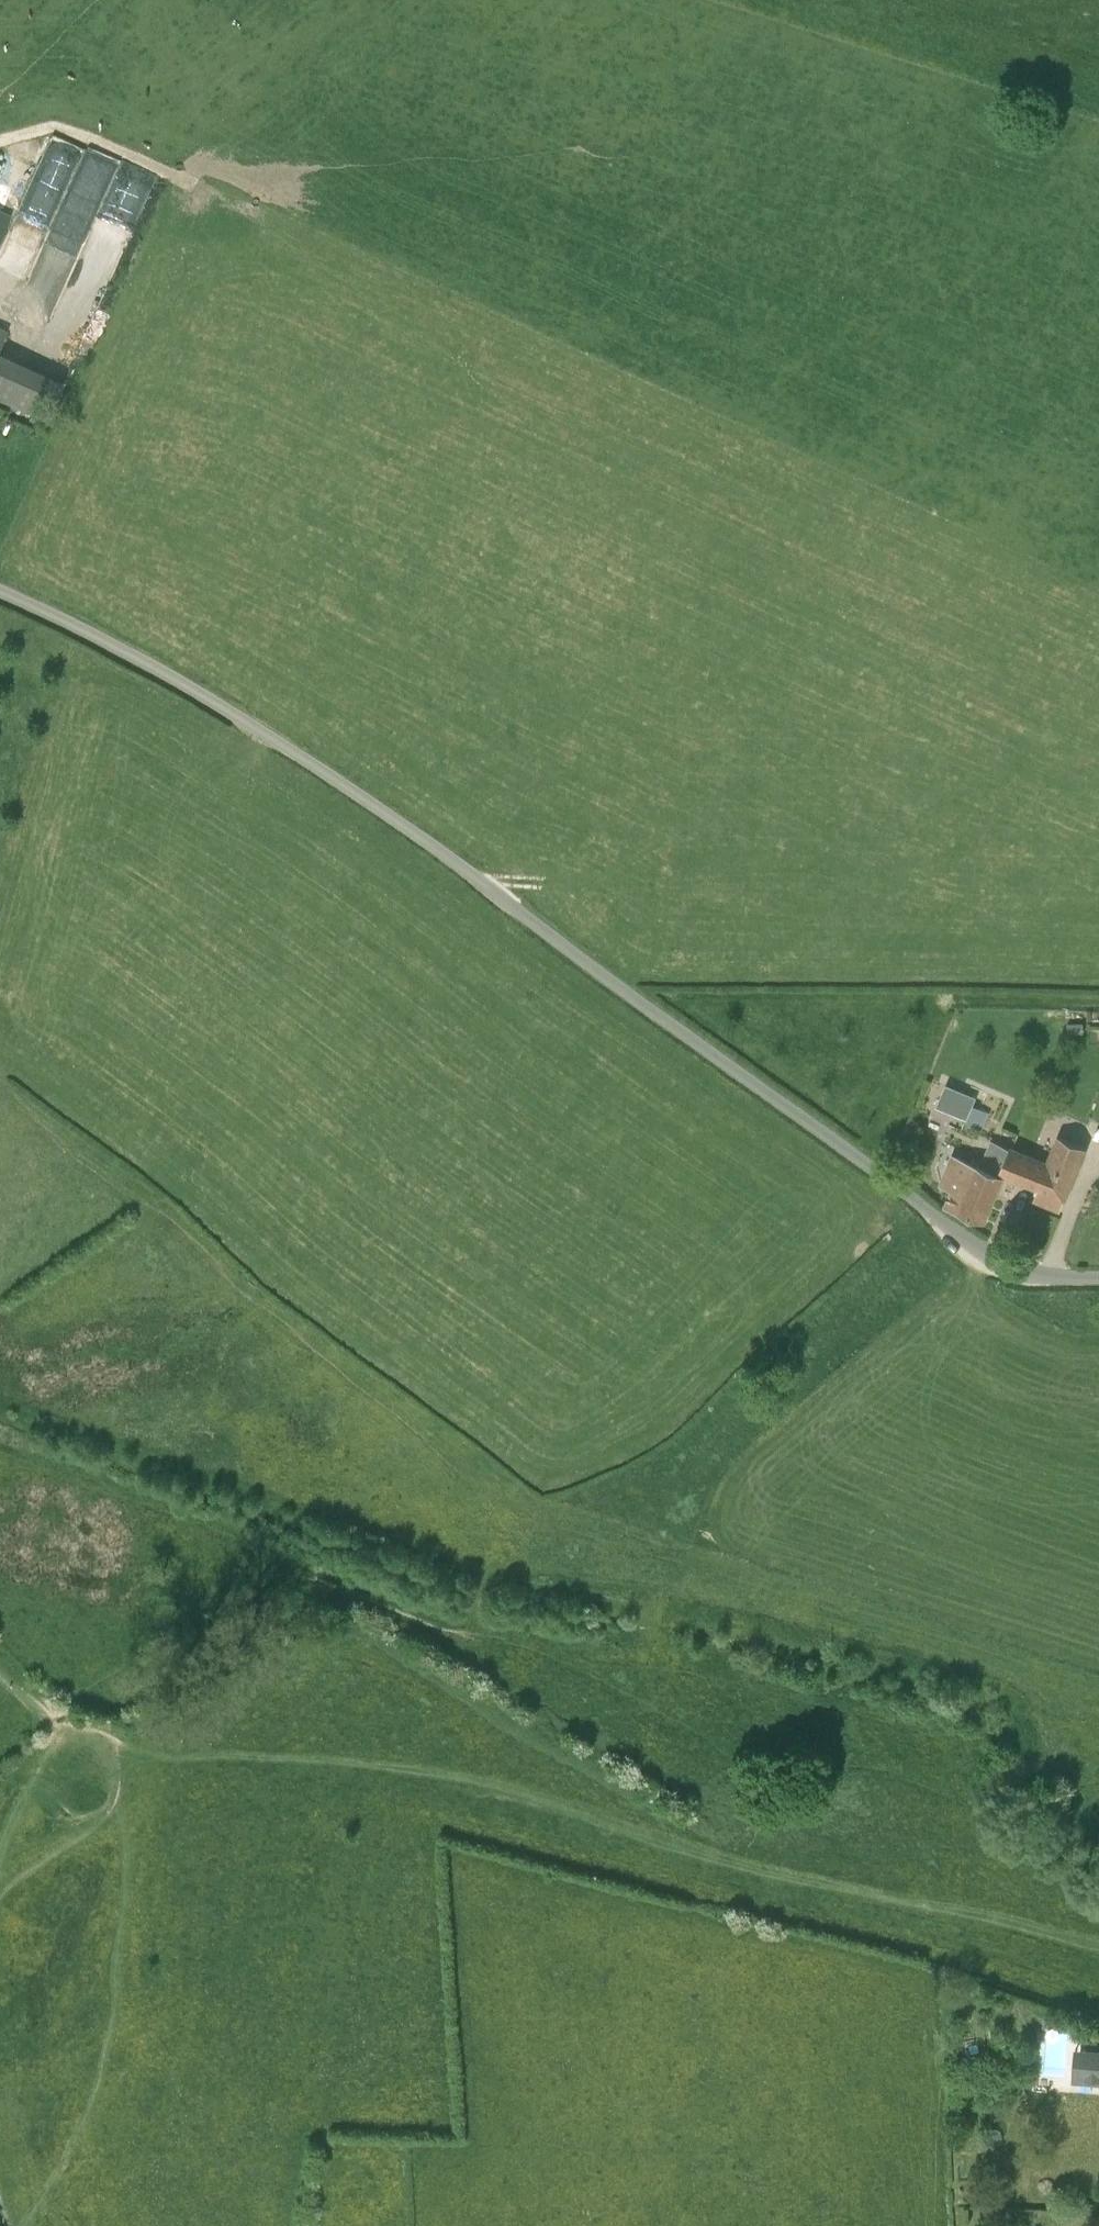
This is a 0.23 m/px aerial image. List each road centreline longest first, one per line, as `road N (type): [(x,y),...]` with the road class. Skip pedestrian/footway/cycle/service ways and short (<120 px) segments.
road 1 (unclassified): [(1098,1276),(1039,1274),(1003,1262),(387,812),(152,664),(0,590)]

